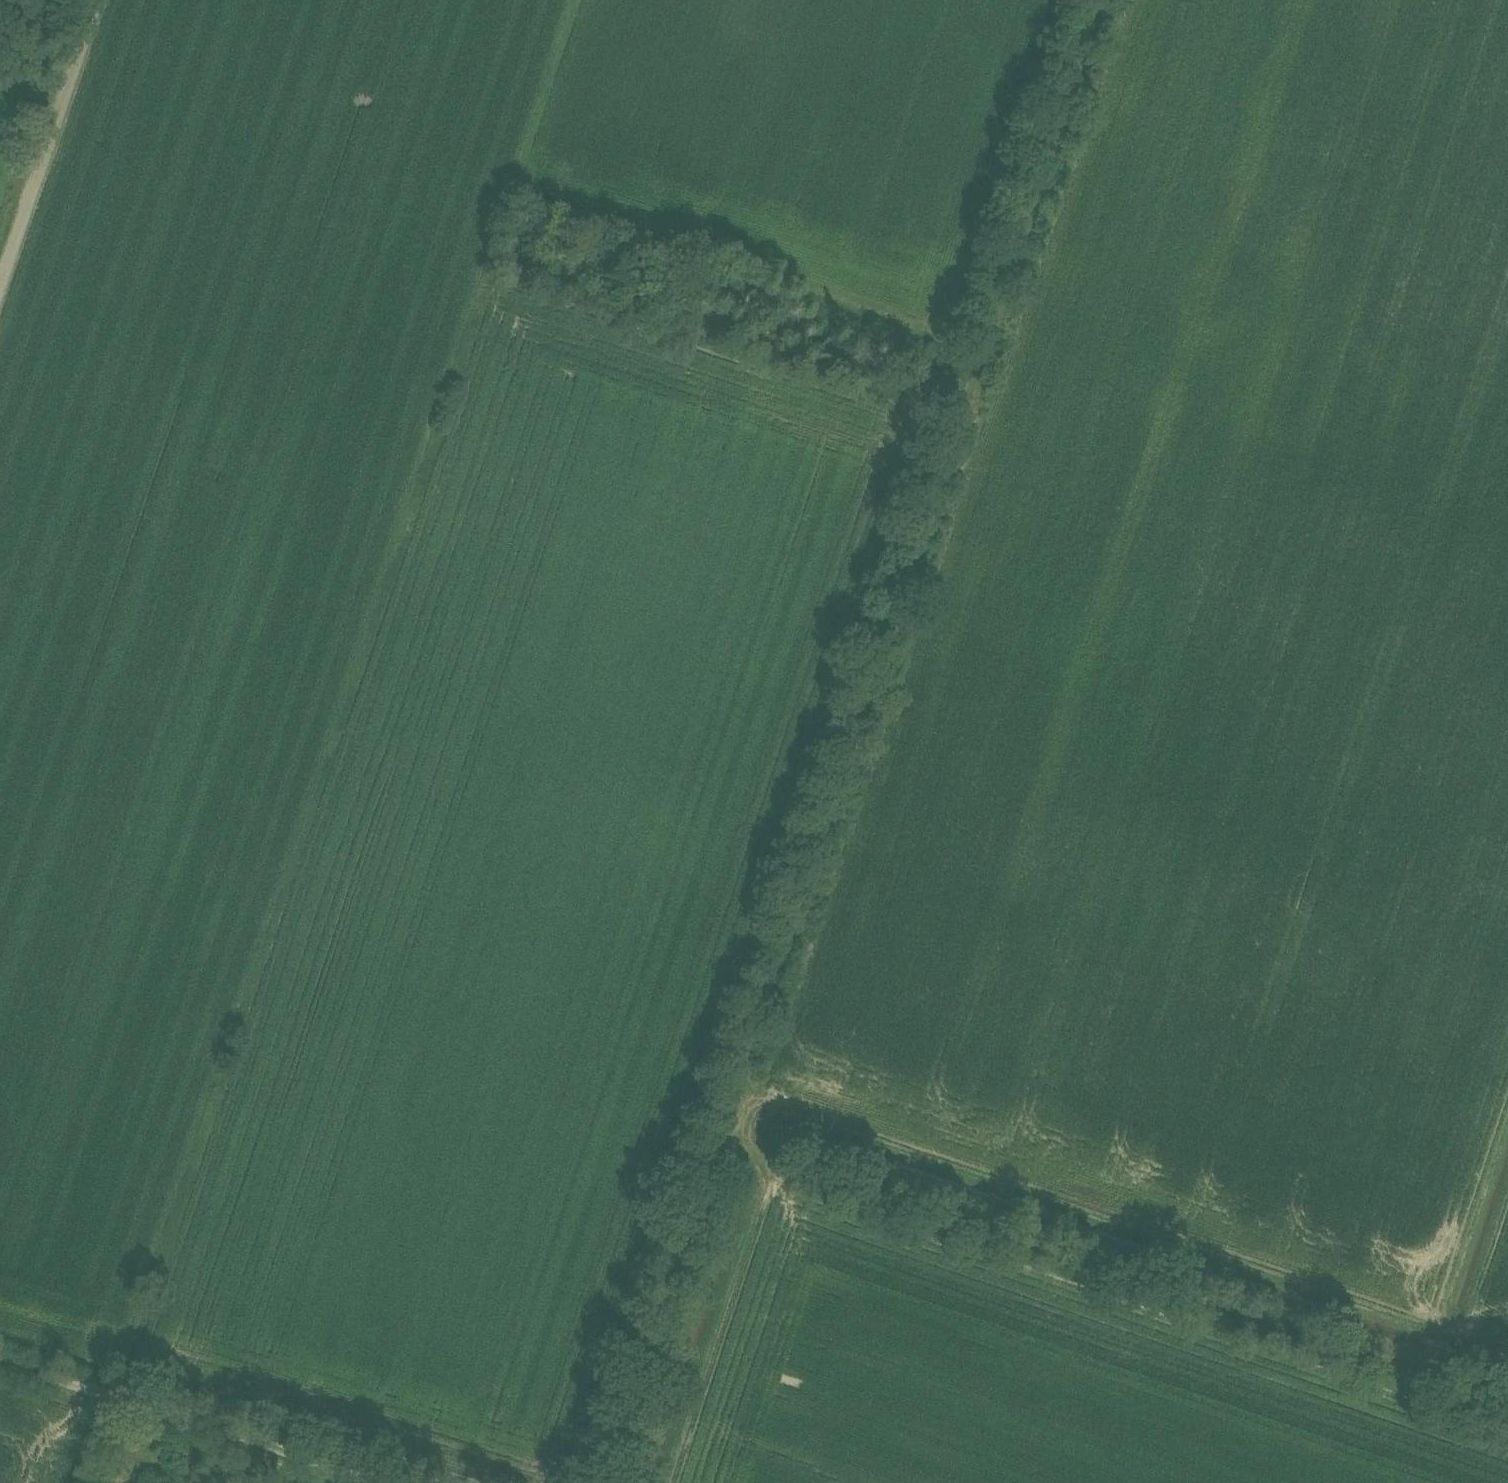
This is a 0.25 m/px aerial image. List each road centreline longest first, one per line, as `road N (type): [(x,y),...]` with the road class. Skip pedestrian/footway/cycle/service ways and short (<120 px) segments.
road 1 (track): [(1102,0),(610,1482)]
road 2 (track): [(742,1085),(1507,1340)]
road 3 (unclassified): [(96,0),(0,286)]
road 4 (track): [(0,1349),(117,1385)]

